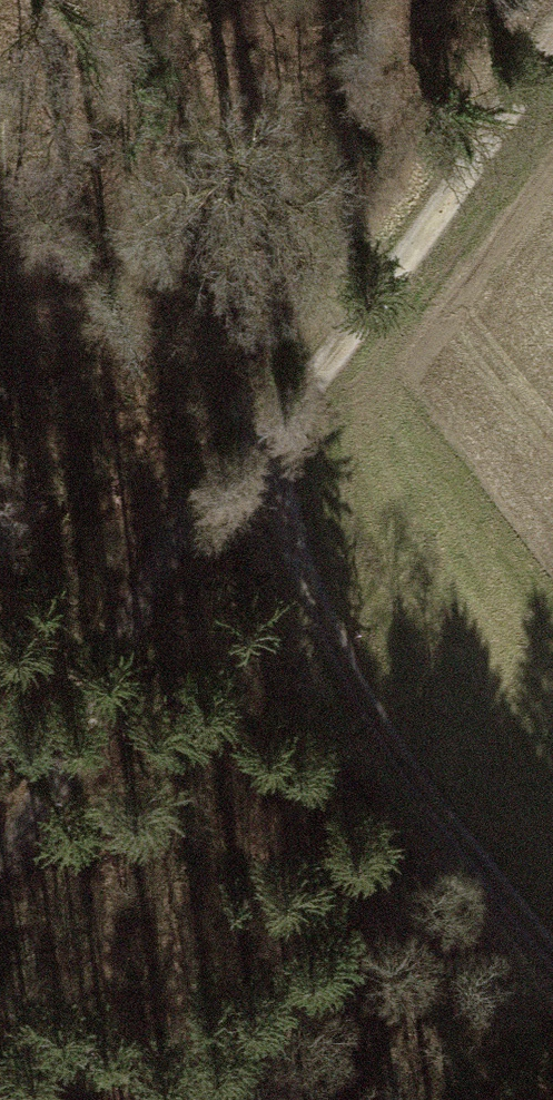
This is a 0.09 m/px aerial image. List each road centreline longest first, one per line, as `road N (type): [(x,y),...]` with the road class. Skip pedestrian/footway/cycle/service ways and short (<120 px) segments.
road 1 (track): [(262,447),(314,595),(364,704),(408,777),(552,952)]
road 2 (track): [(0,862),(19,845),(107,694),(176,521),(209,478),(262,447)]
road 3 (track): [(552,39),(418,245),(262,447)]

